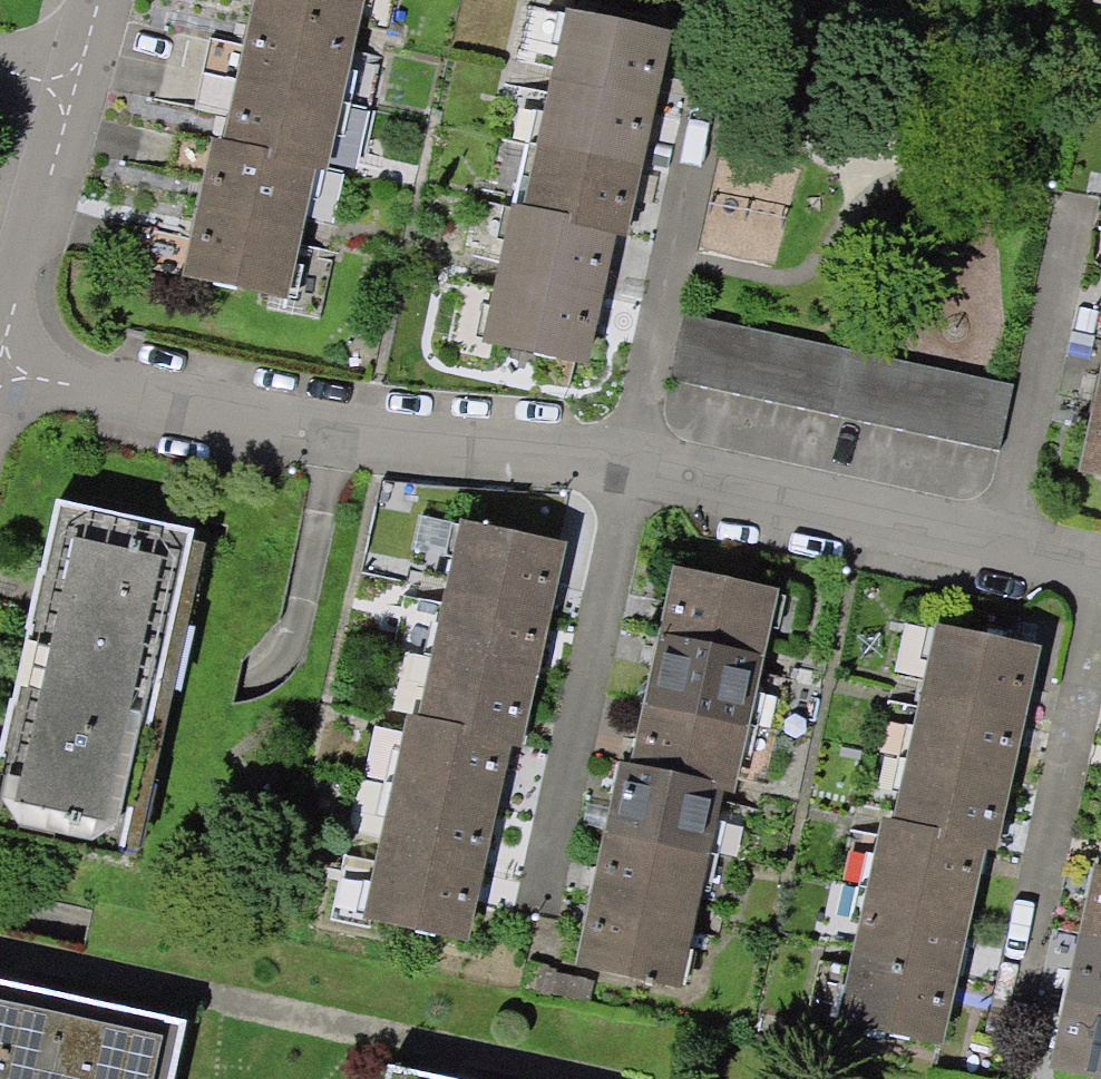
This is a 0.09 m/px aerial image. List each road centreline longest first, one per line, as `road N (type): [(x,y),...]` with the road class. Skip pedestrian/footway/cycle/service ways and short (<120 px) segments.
road 1 (residential): [(0,372),(336,427),(630,461),(1100,558)]
road 2 (residential): [(0,337),(75,84)]

